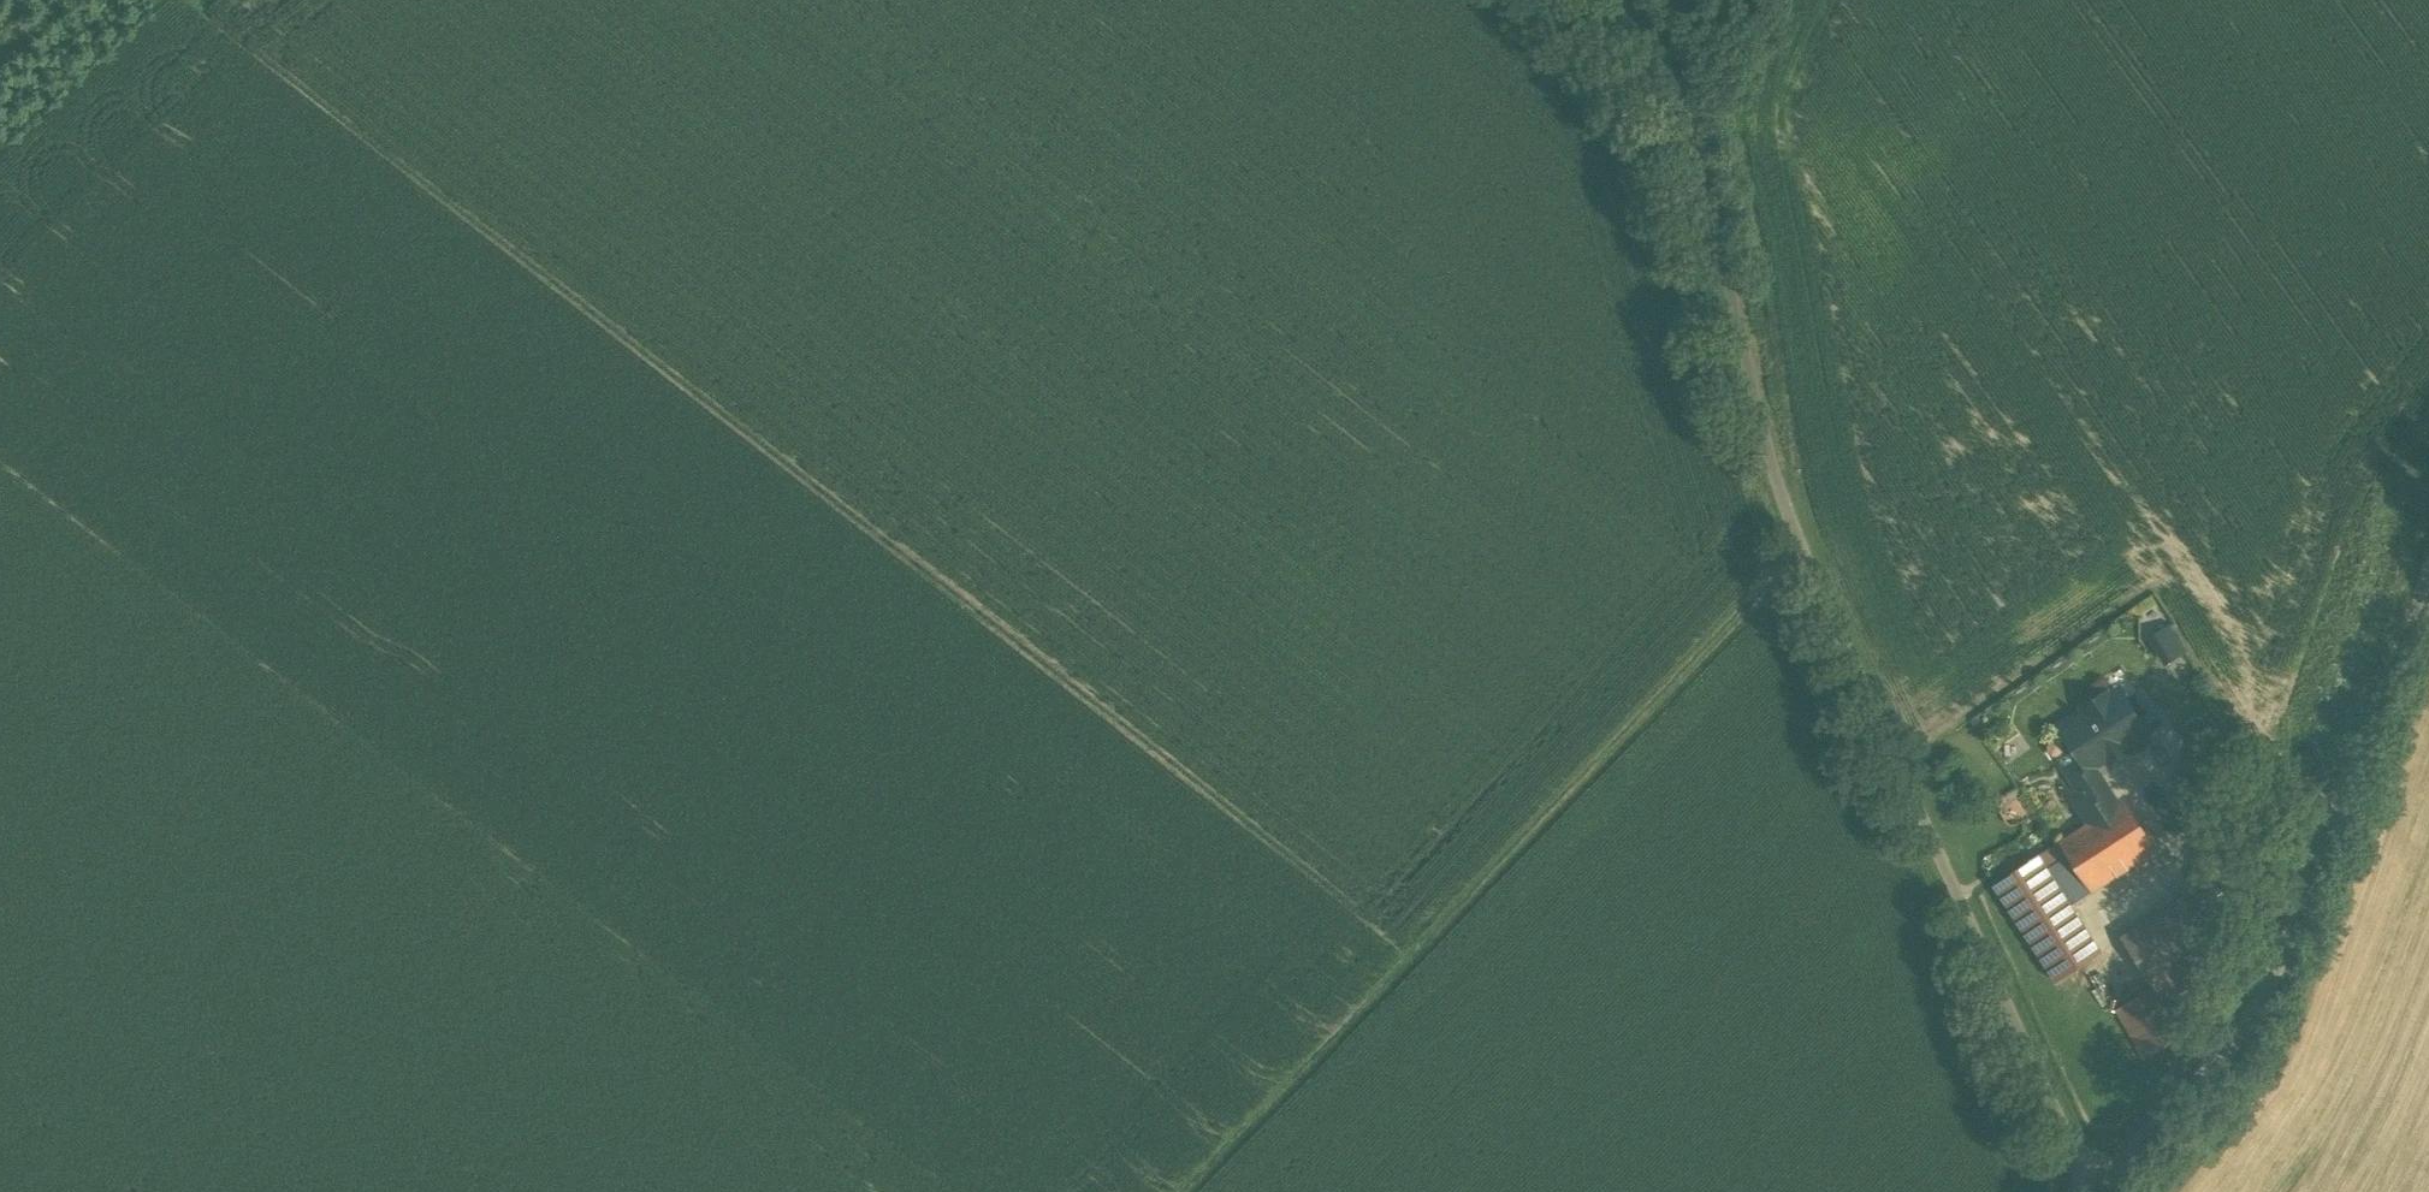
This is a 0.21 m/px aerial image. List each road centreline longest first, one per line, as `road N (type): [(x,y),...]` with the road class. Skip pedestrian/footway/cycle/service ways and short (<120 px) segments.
road 1 (unclassified): [(1654,0),(1692,91),(1769,448),(1809,566),(2099,1189)]
road 2 (unclassified): [(2099,1189),(2239,1029),(2287,945),(2428,568)]

